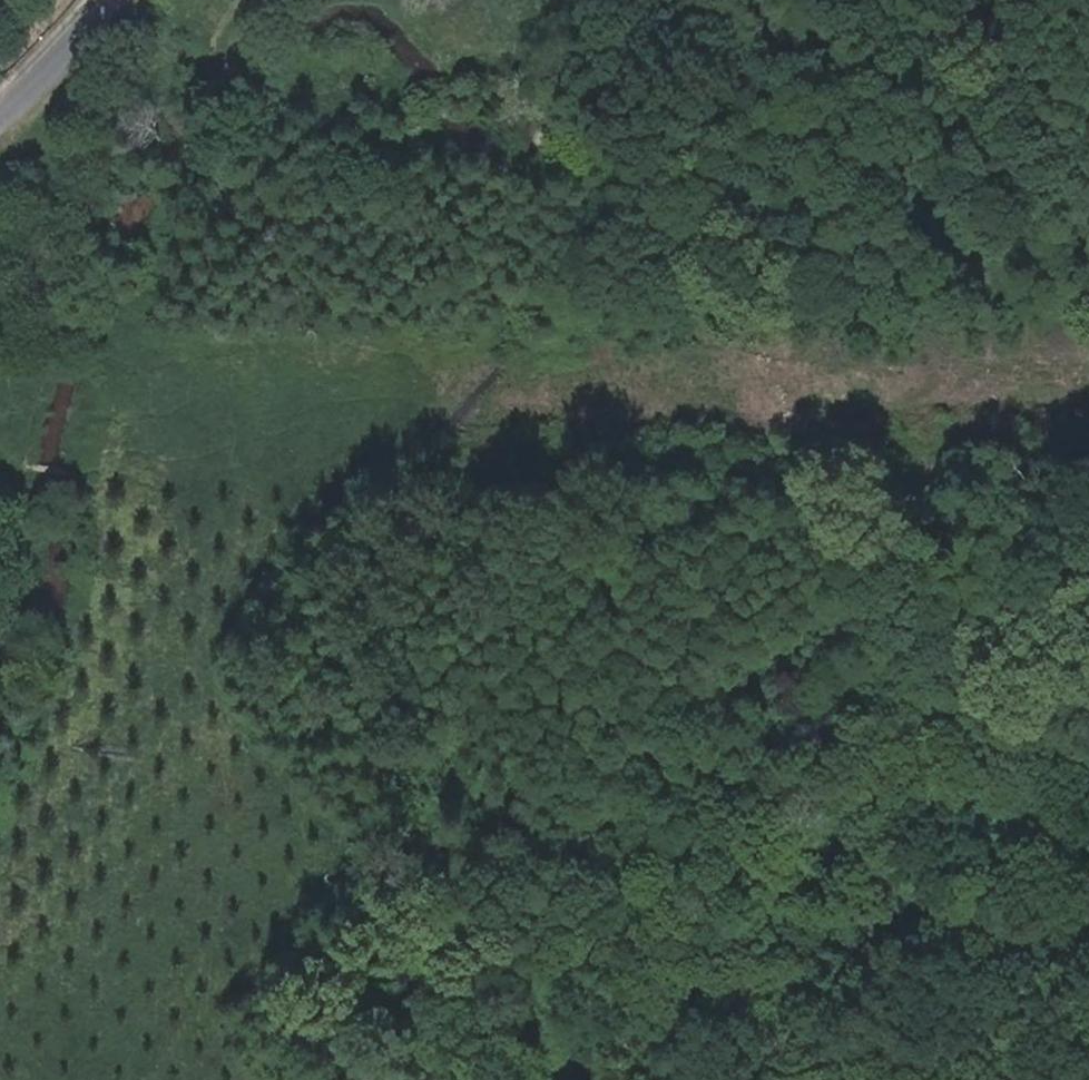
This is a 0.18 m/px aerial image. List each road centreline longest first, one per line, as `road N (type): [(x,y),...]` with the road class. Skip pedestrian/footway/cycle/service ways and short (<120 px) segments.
road 1 (tertiary): [(91,0),(0,87)]

